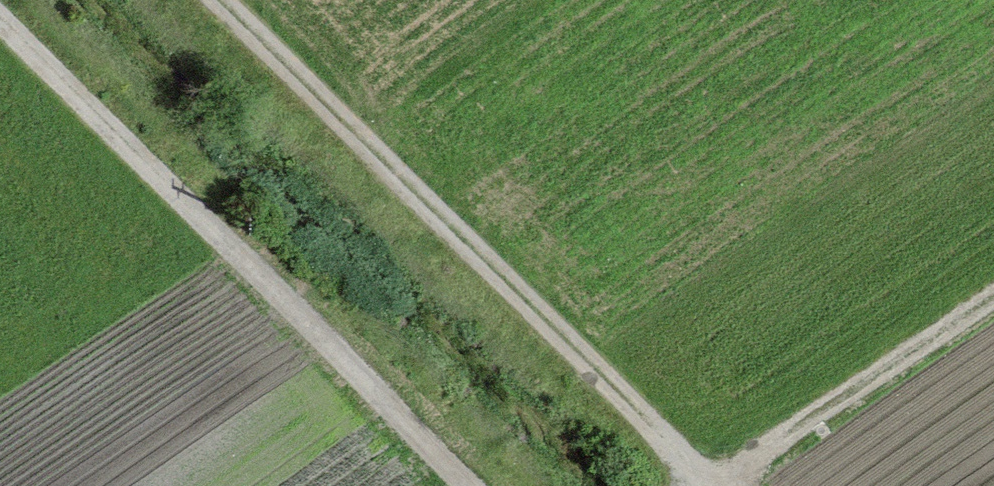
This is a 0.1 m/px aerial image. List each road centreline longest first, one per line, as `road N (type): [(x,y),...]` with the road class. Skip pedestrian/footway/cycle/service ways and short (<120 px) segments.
road 1 (track): [(711,485),(214,0)]
road 2 (track): [(0,23),(470,485)]
road 3 (track): [(724,485),(825,408),(993,297)]

